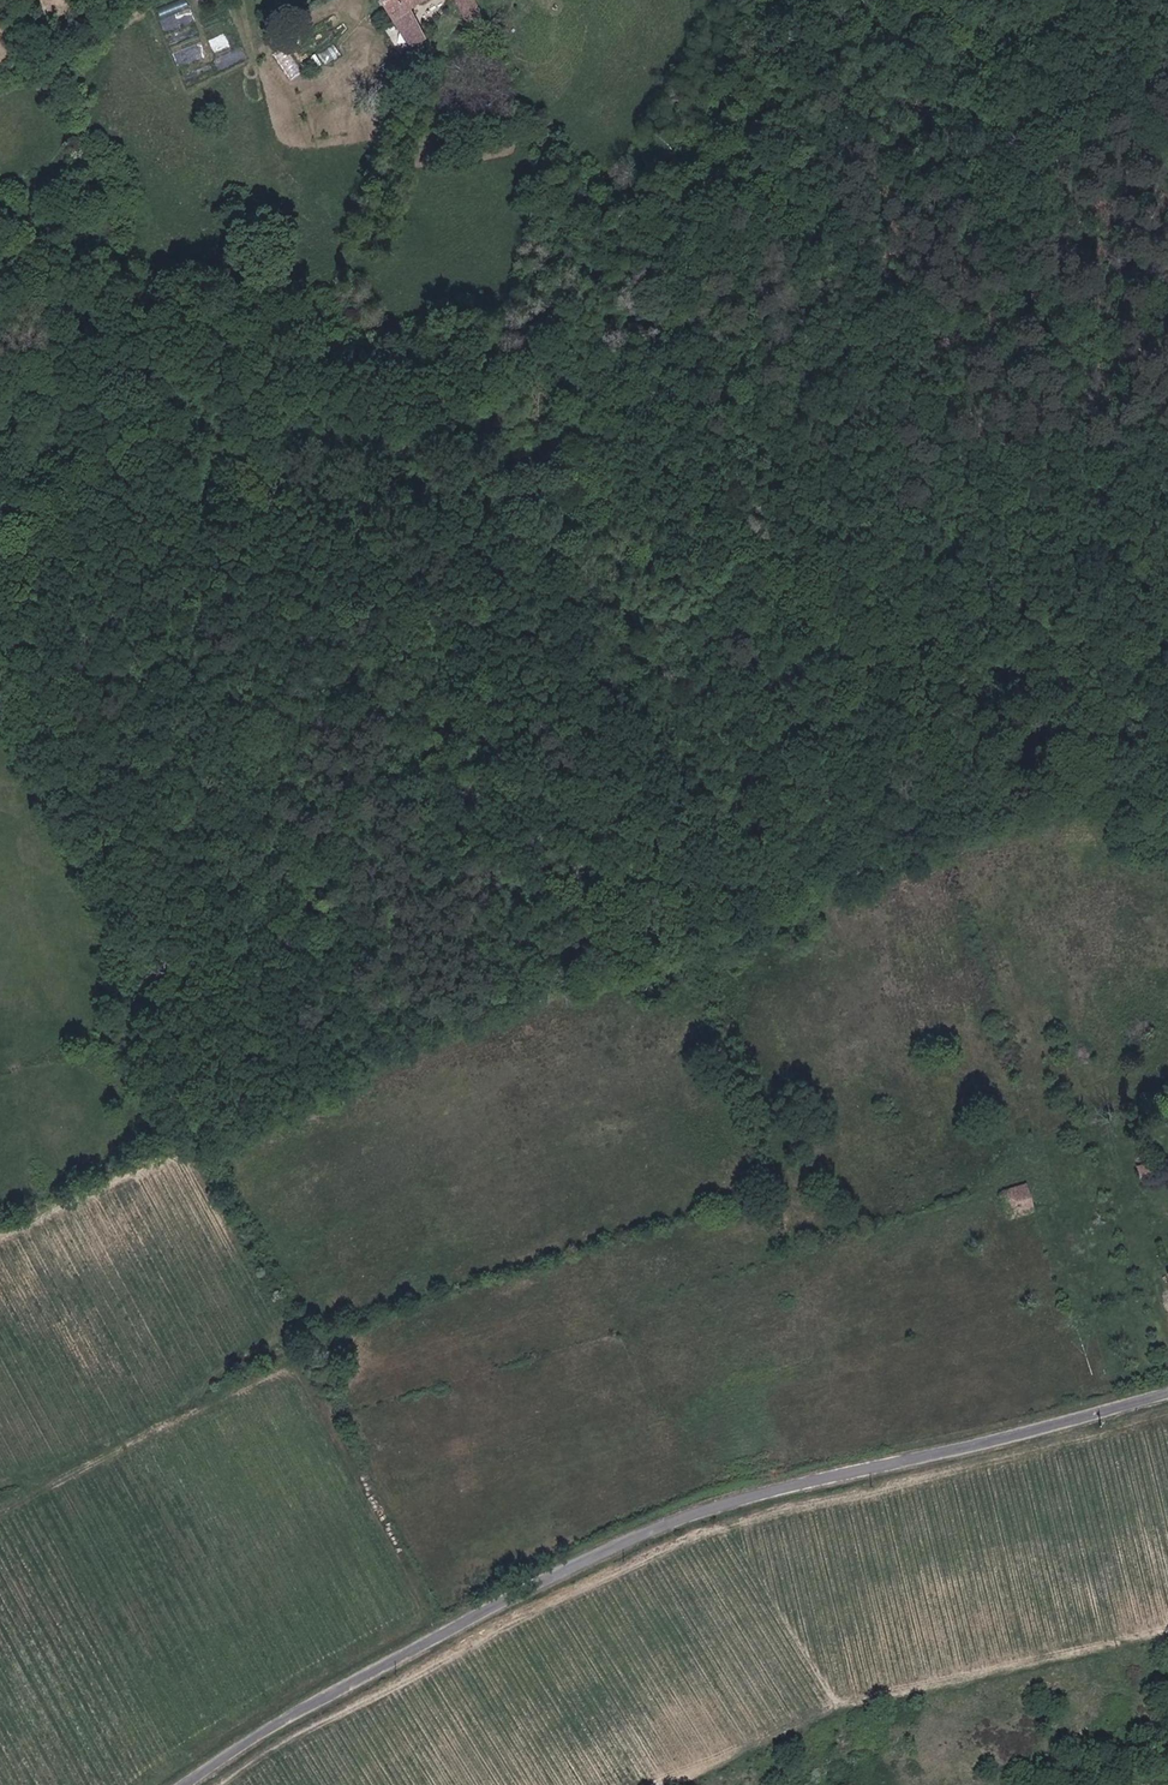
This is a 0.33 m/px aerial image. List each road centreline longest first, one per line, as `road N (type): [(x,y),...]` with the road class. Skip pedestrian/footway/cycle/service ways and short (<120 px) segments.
road 1 (track): [(0,576),(120,492),(248,472),(383,478),(559,430),(614,381),(739,140),(859,0)]
road 2 (unclassified): [(185,1784),(460,1626),(708,1508),(1167,1392)]

